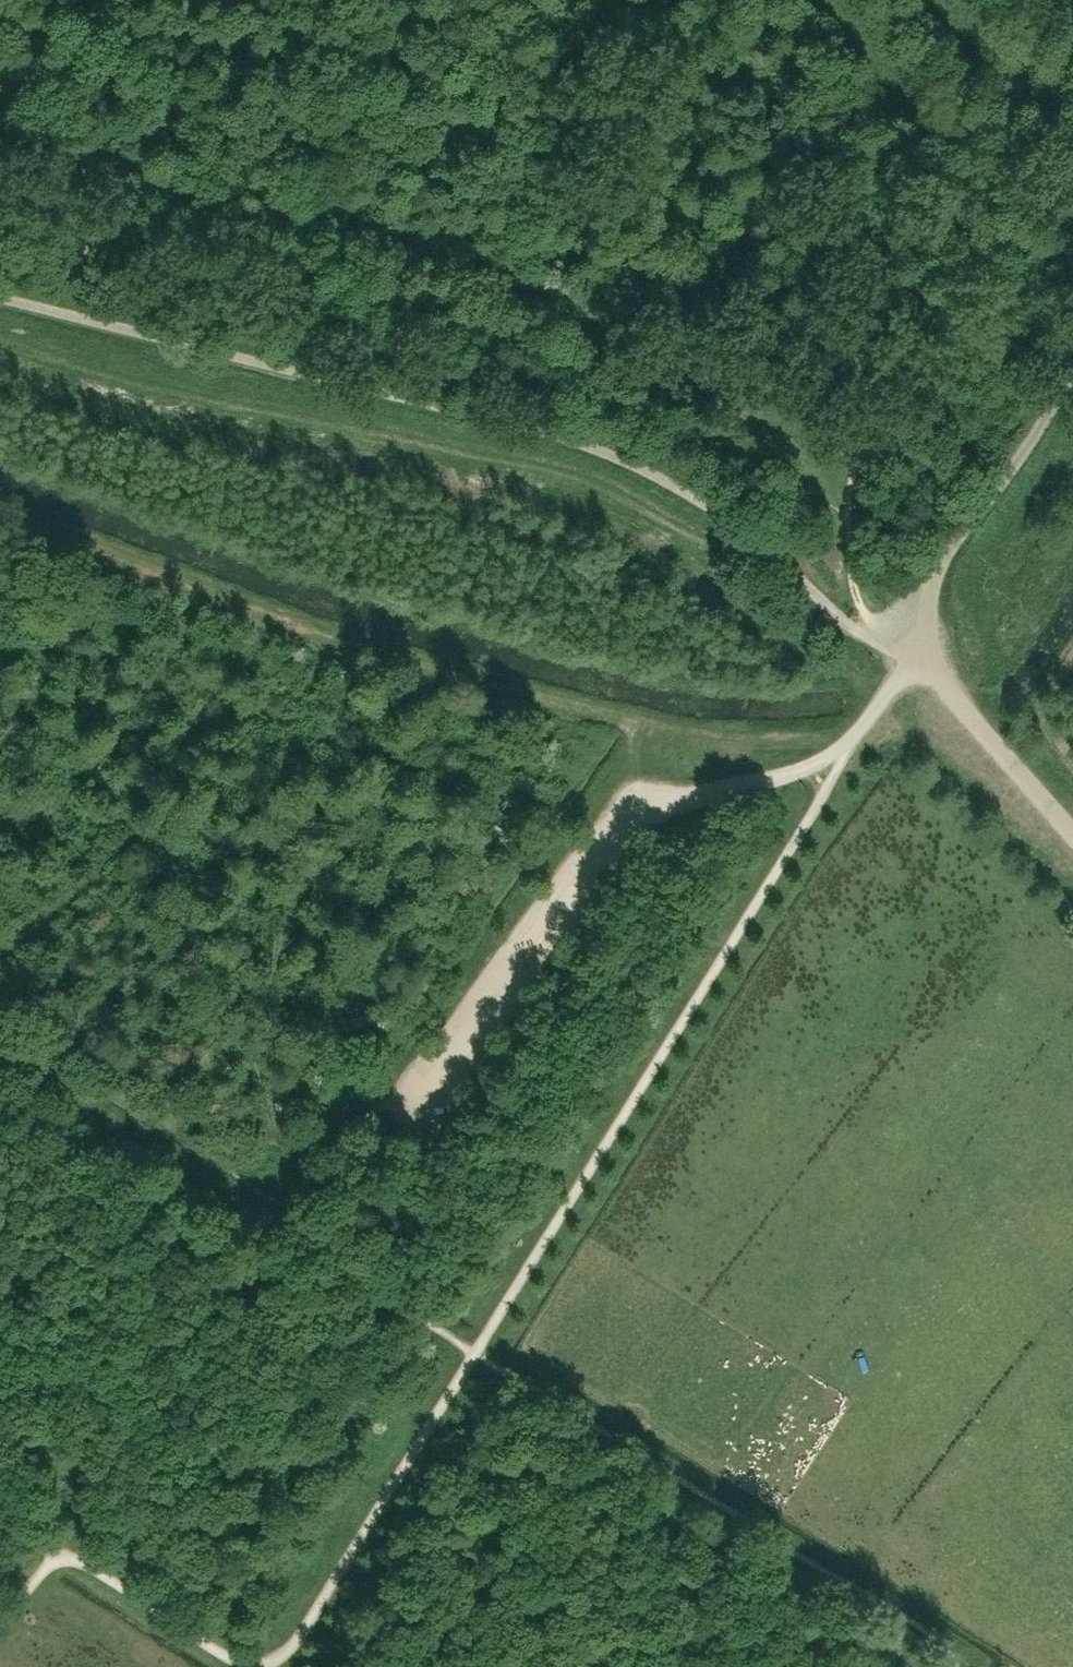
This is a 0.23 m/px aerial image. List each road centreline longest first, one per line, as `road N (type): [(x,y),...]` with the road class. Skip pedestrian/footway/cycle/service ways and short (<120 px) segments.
road 1 (track): [(415,1121),(641,797),(763,780),(816,763)]
road 2 (unclassified): [(1072,373),(1027,448),(945,551),(921,631)]
road 3 (unclassified): [(1072,832),(922,659)]
road 4 (unclassified): [(816,763),(848,746),(922,659)]

